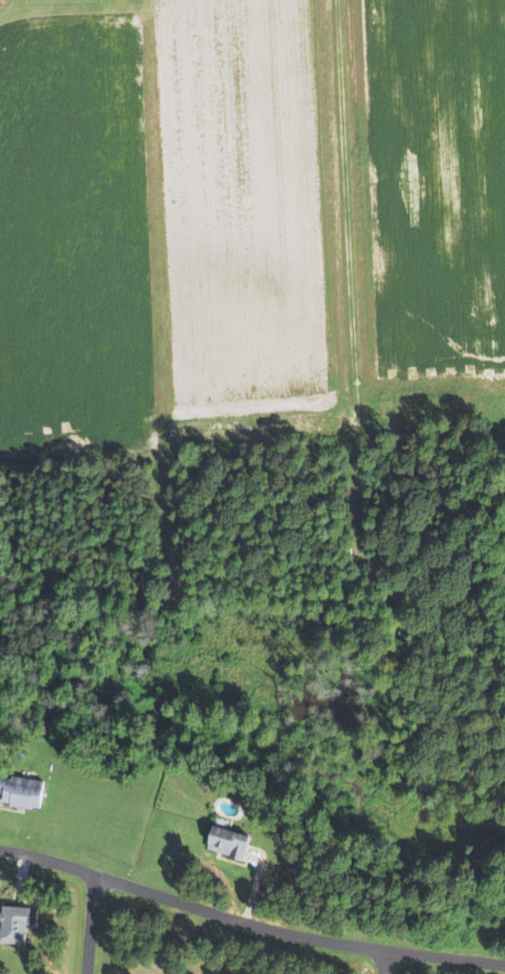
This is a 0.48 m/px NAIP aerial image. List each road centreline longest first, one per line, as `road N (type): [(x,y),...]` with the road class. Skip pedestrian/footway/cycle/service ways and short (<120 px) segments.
road 1 (track): [(146,0),(170,600)]
road 2 (track): [(336,0),(358,547)]
road 3 (residential): [(504,966),(270,932),(0,851)]

